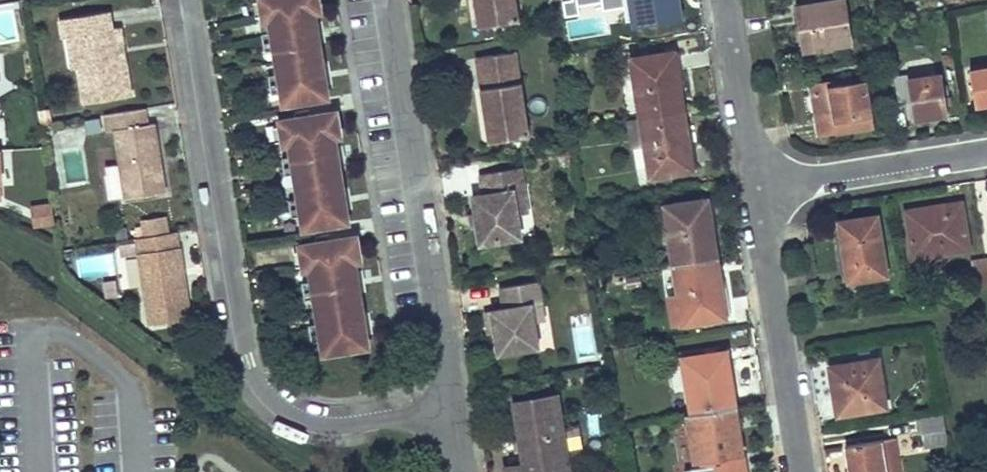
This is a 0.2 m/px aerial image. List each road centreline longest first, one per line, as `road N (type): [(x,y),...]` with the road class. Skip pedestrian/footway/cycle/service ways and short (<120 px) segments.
road 1 (residential): [(190,0),(252,374),(282,412),(317,426),(426,415)]
road 2 (residential): [(391,0),(448,366),(439,403),(426,415)]
road 3 (residential): [(799,471),(758,186)]
road 4 (residential): [(758,186),(986,151)]
road 5 (residential): [(758,186),(728,0)]

